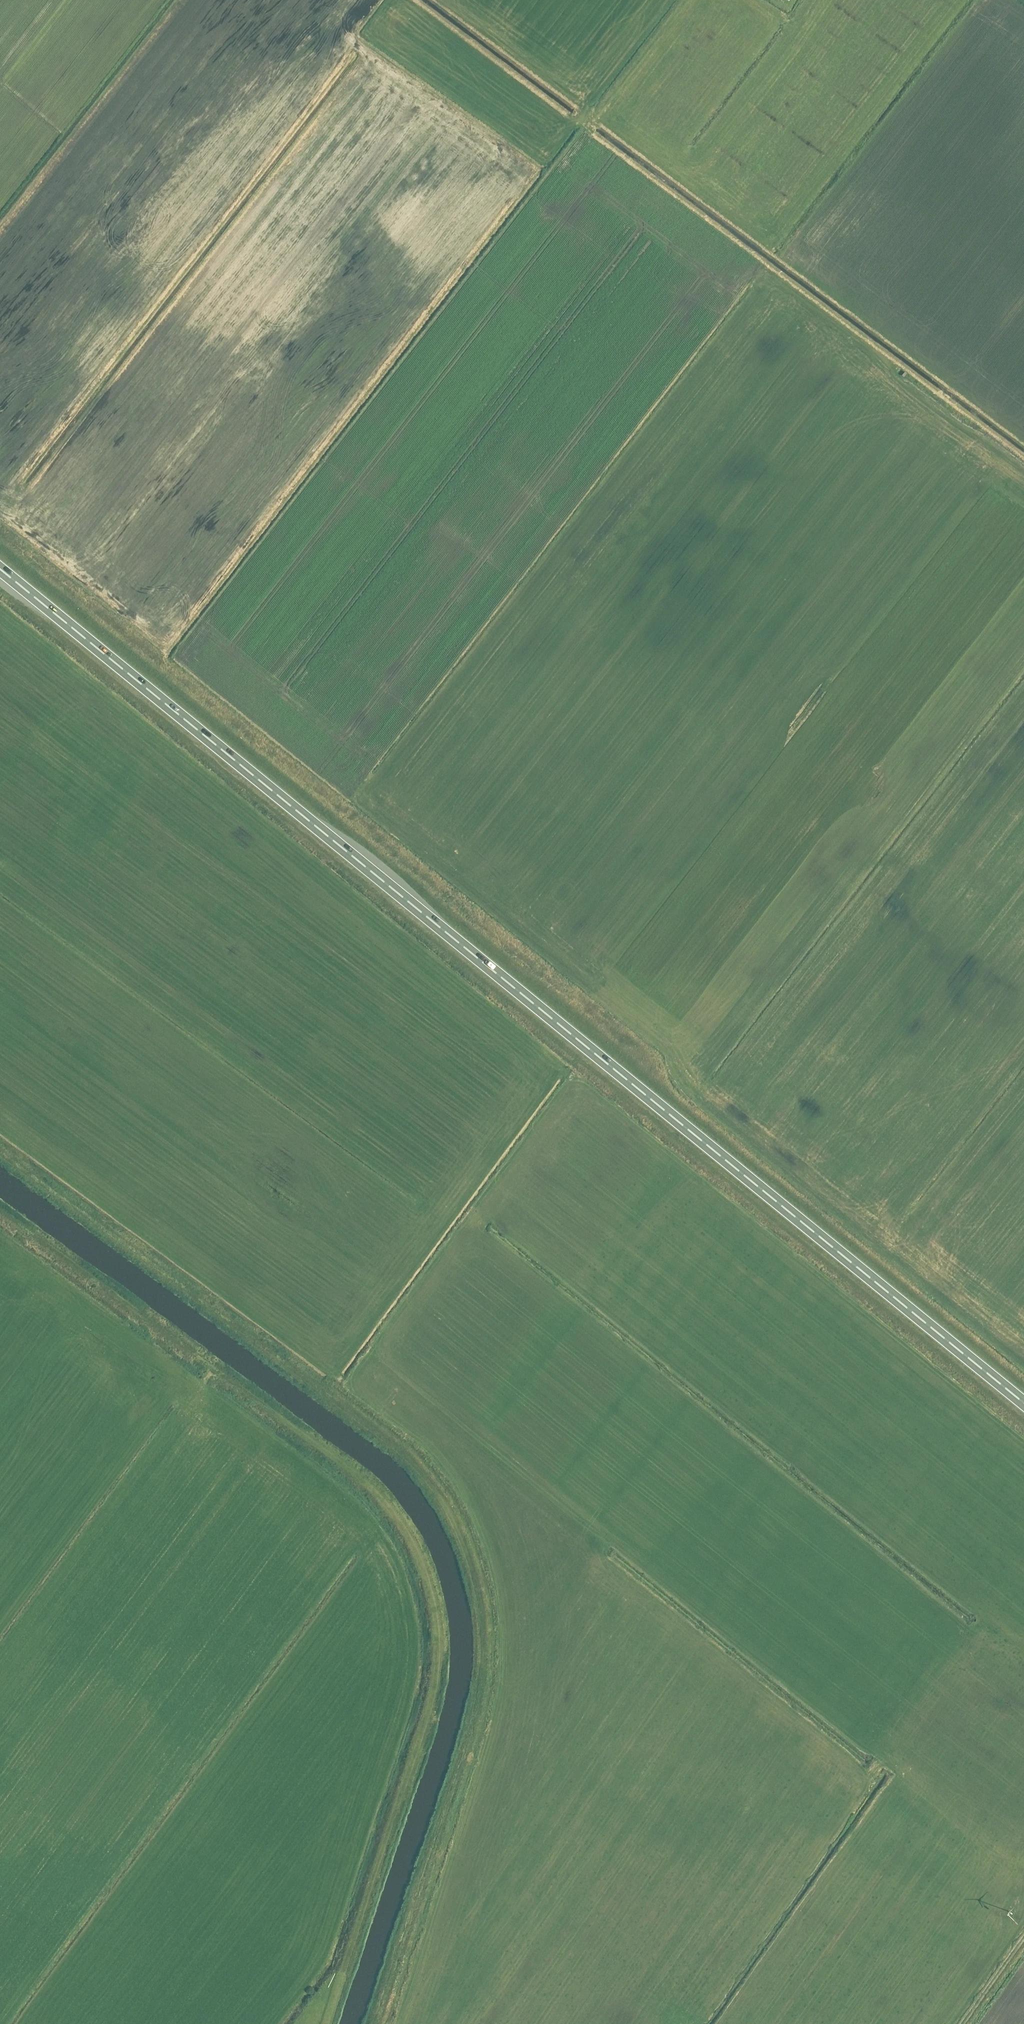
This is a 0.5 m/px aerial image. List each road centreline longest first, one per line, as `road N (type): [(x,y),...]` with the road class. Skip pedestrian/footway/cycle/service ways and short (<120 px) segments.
road 1 (trunk): [(1023,1404),(0,568)]

